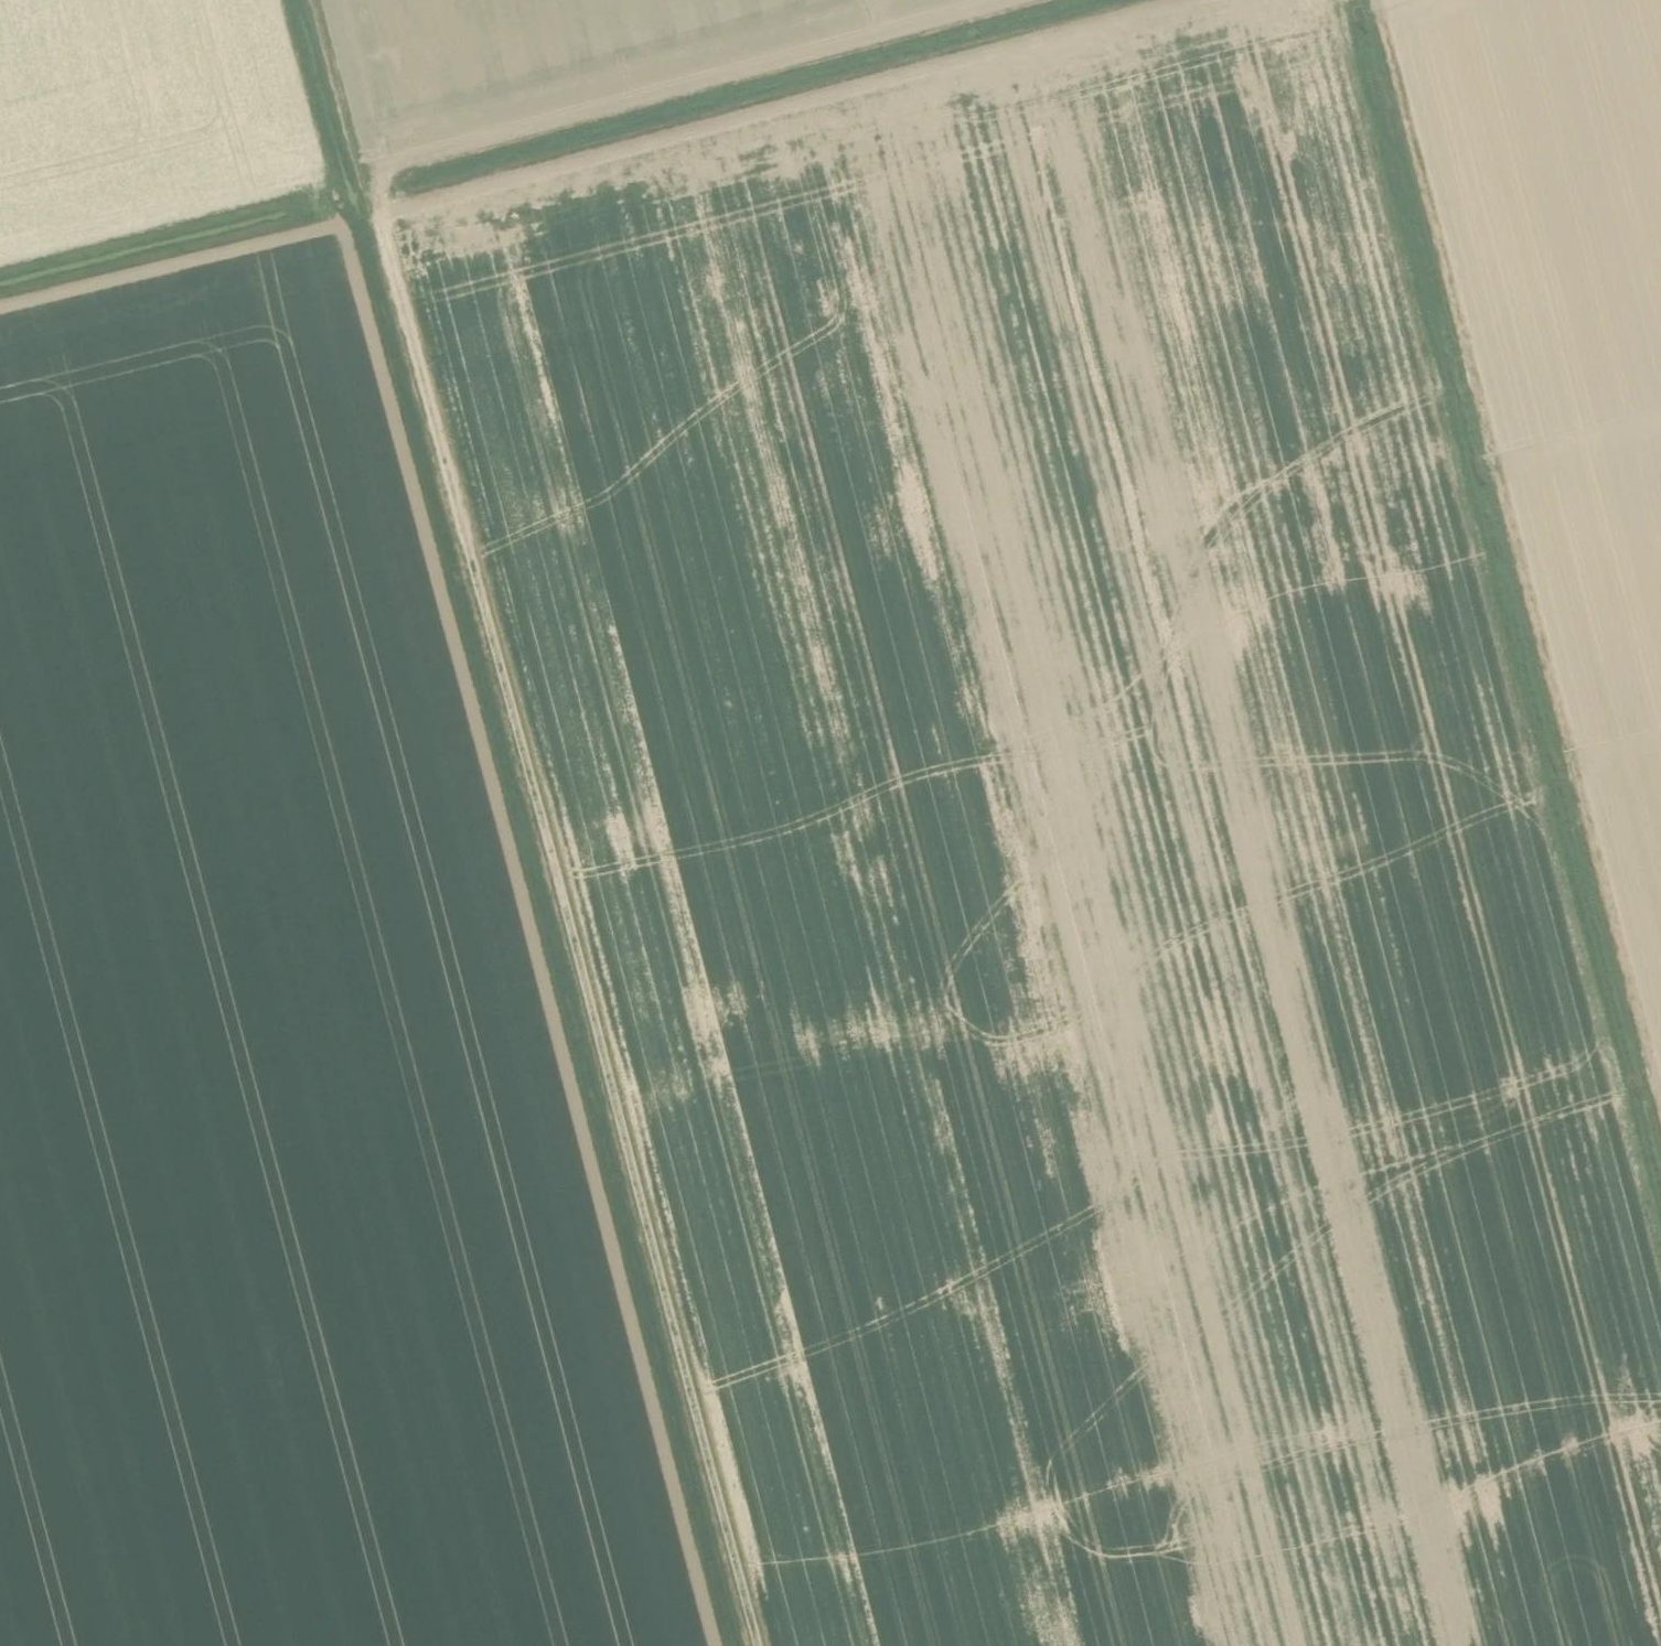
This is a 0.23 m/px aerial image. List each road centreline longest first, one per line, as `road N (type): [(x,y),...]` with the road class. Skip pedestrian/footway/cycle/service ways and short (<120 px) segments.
road 1 (track): [(758,1645),(375,204)]

